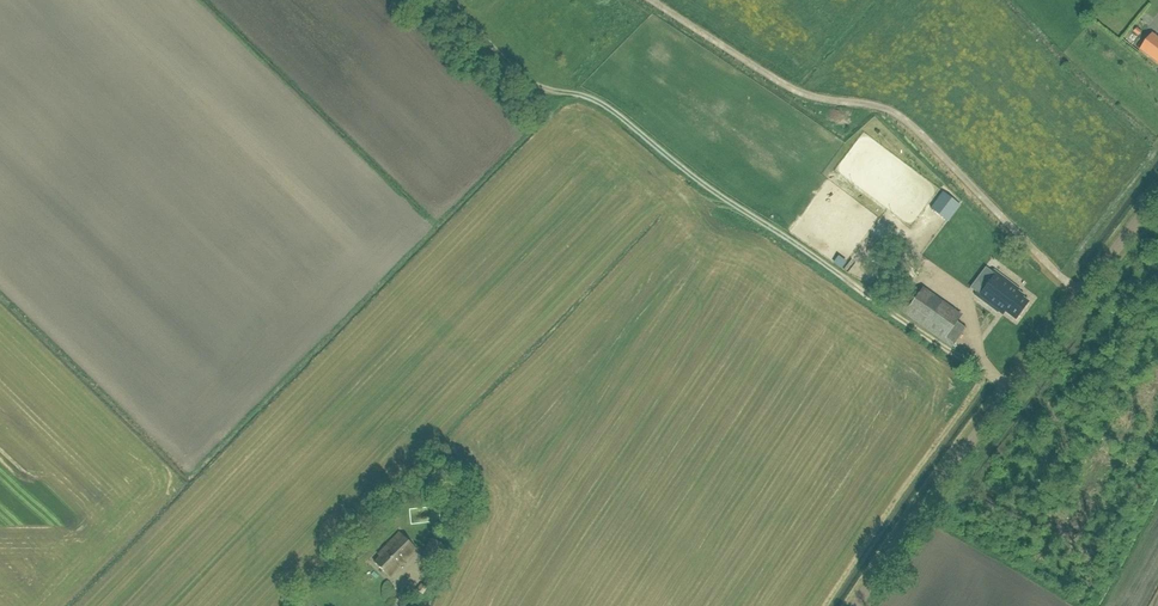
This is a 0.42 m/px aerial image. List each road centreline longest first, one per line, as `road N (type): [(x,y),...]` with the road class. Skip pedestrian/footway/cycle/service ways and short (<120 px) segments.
road 1 (unclassified): [(856,605),(1157,193)]

